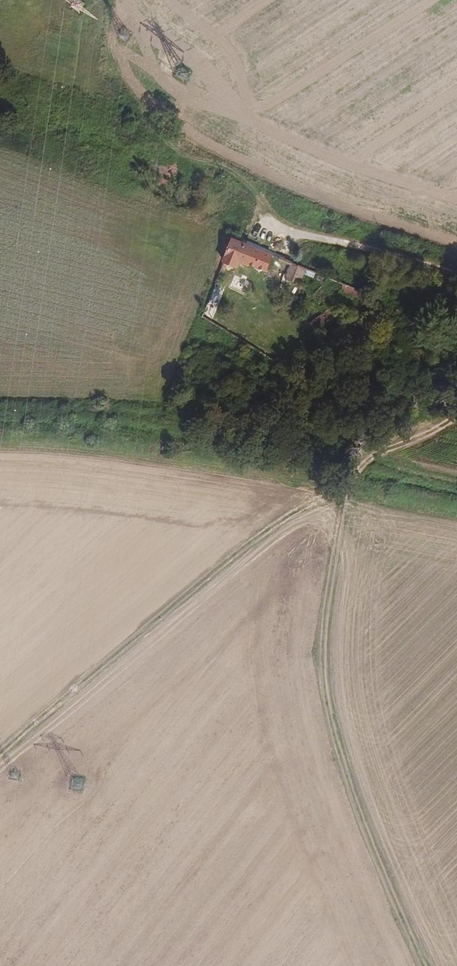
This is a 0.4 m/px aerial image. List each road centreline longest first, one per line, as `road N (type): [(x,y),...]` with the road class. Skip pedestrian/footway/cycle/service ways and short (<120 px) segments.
road 1 (track): [(423,965),(330,736),(317,660),(343,487)]
road 2 (track): [(343,487),(285,514),(0,751)]
road 3 (track): [(336,241),(289,239),(228,169),(135,107),(106,49),(108,0)]
road 4 (track): [(456,416),(361,463),(343,487)]
road 5 (track): [(336,241),(456,275)]

